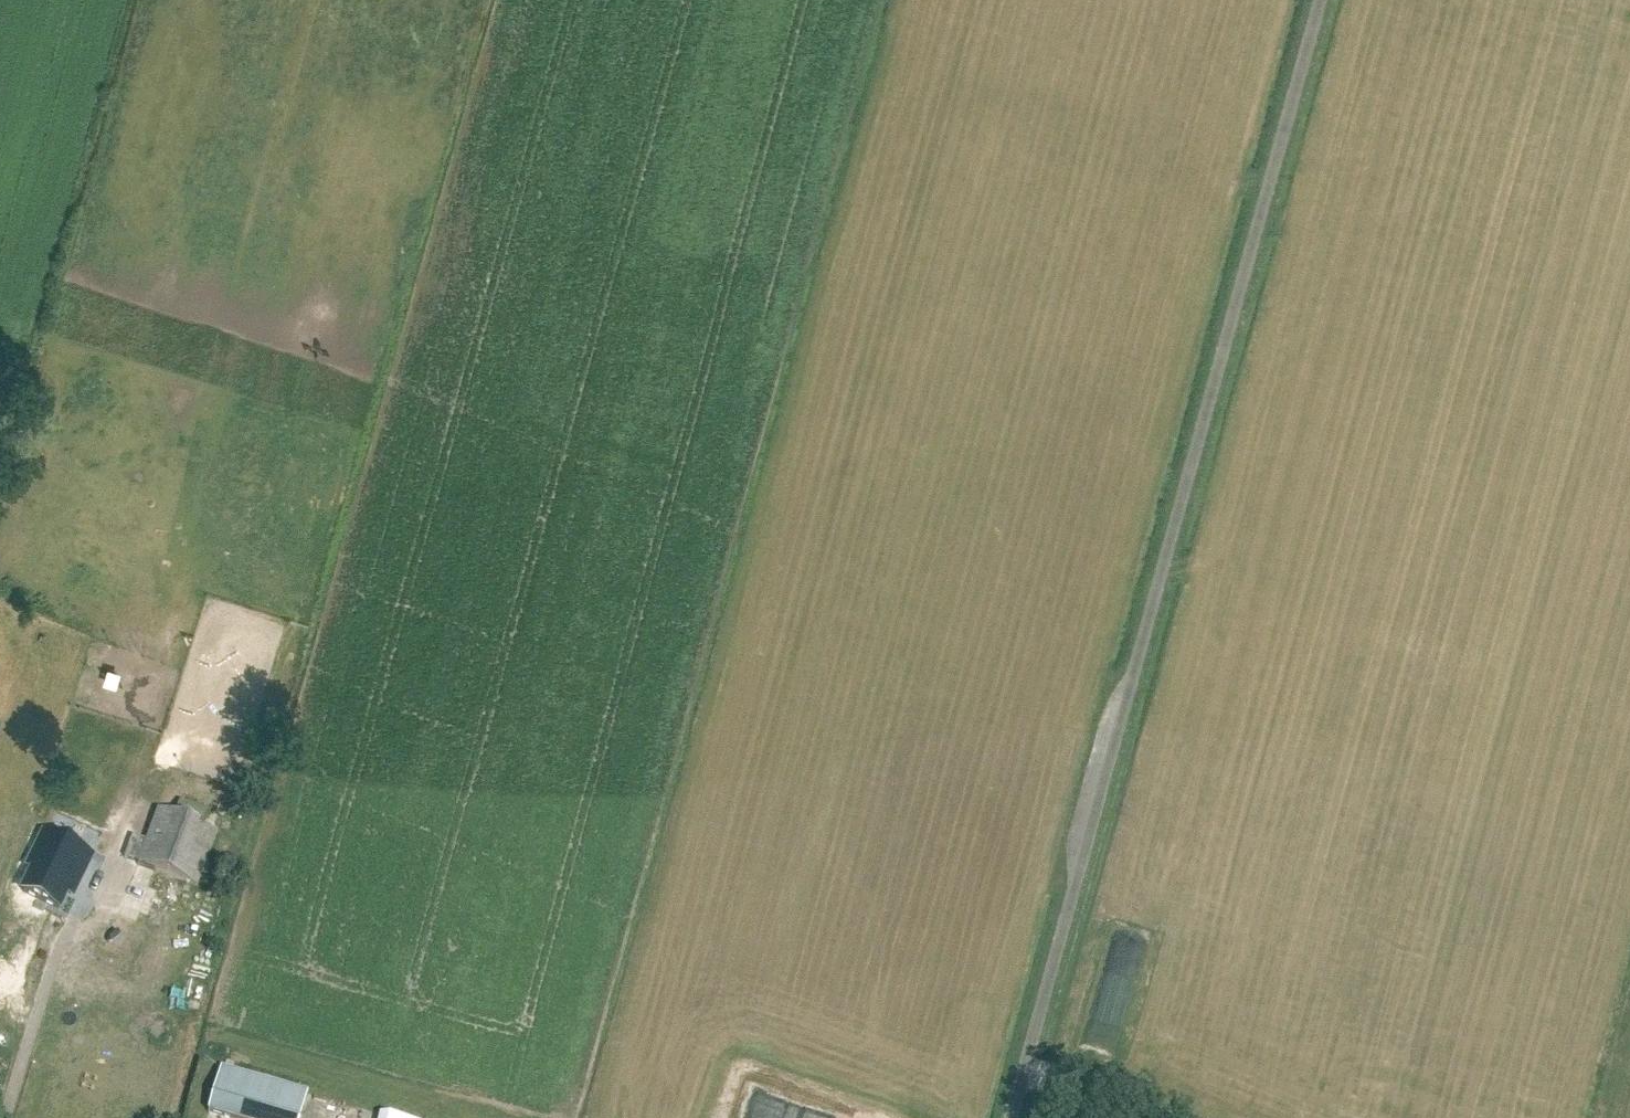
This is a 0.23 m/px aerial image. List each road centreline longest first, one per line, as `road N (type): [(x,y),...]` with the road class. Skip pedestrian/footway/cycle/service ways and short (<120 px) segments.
road 1 (unclassified): [(1009,1117),(1318,0)]
road 2 (residential): [(5,1117),(50,975)]

